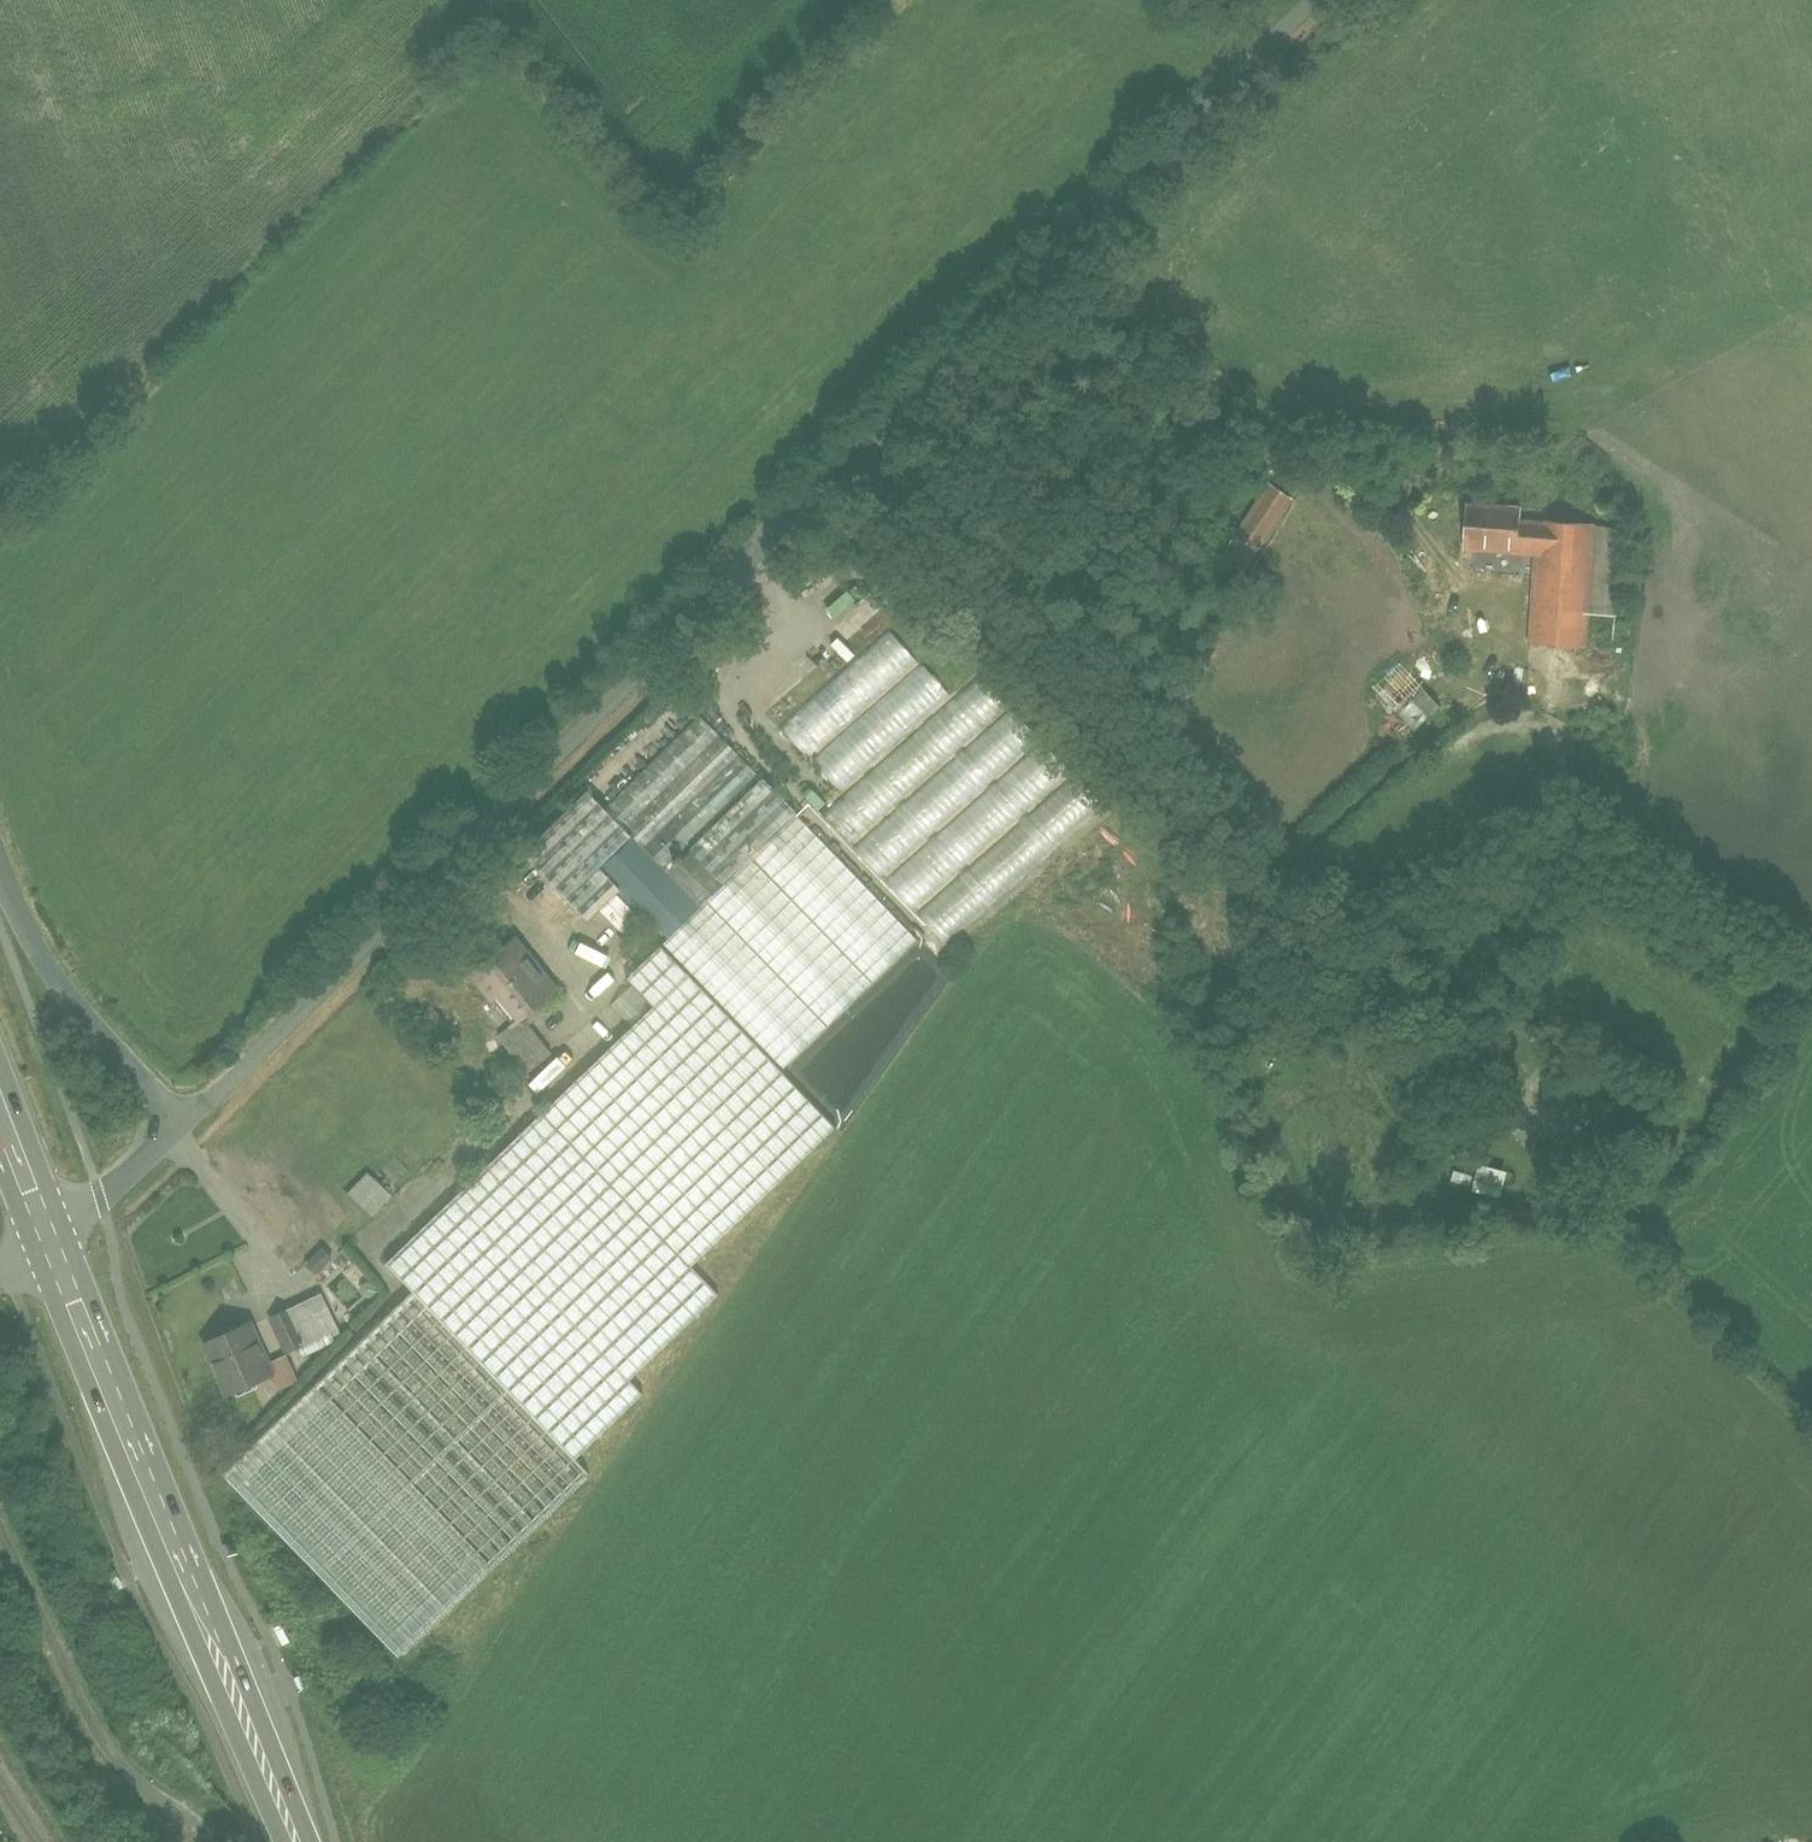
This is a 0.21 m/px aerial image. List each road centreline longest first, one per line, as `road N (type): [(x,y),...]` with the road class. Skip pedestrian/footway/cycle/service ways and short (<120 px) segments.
road 1 (unclassified): [(180,1122),(526,790),(1238,71),(1320,0)]
road 2 (primary): [(47,1241),(298,1841)]
road 3 (unclassified): [(180,1122),(77,1008),(0,869)]
road 4 (unclassified): [(47,1241),(180,1122)]
road 5 (primary): [(0,1110),(47,1241)]

